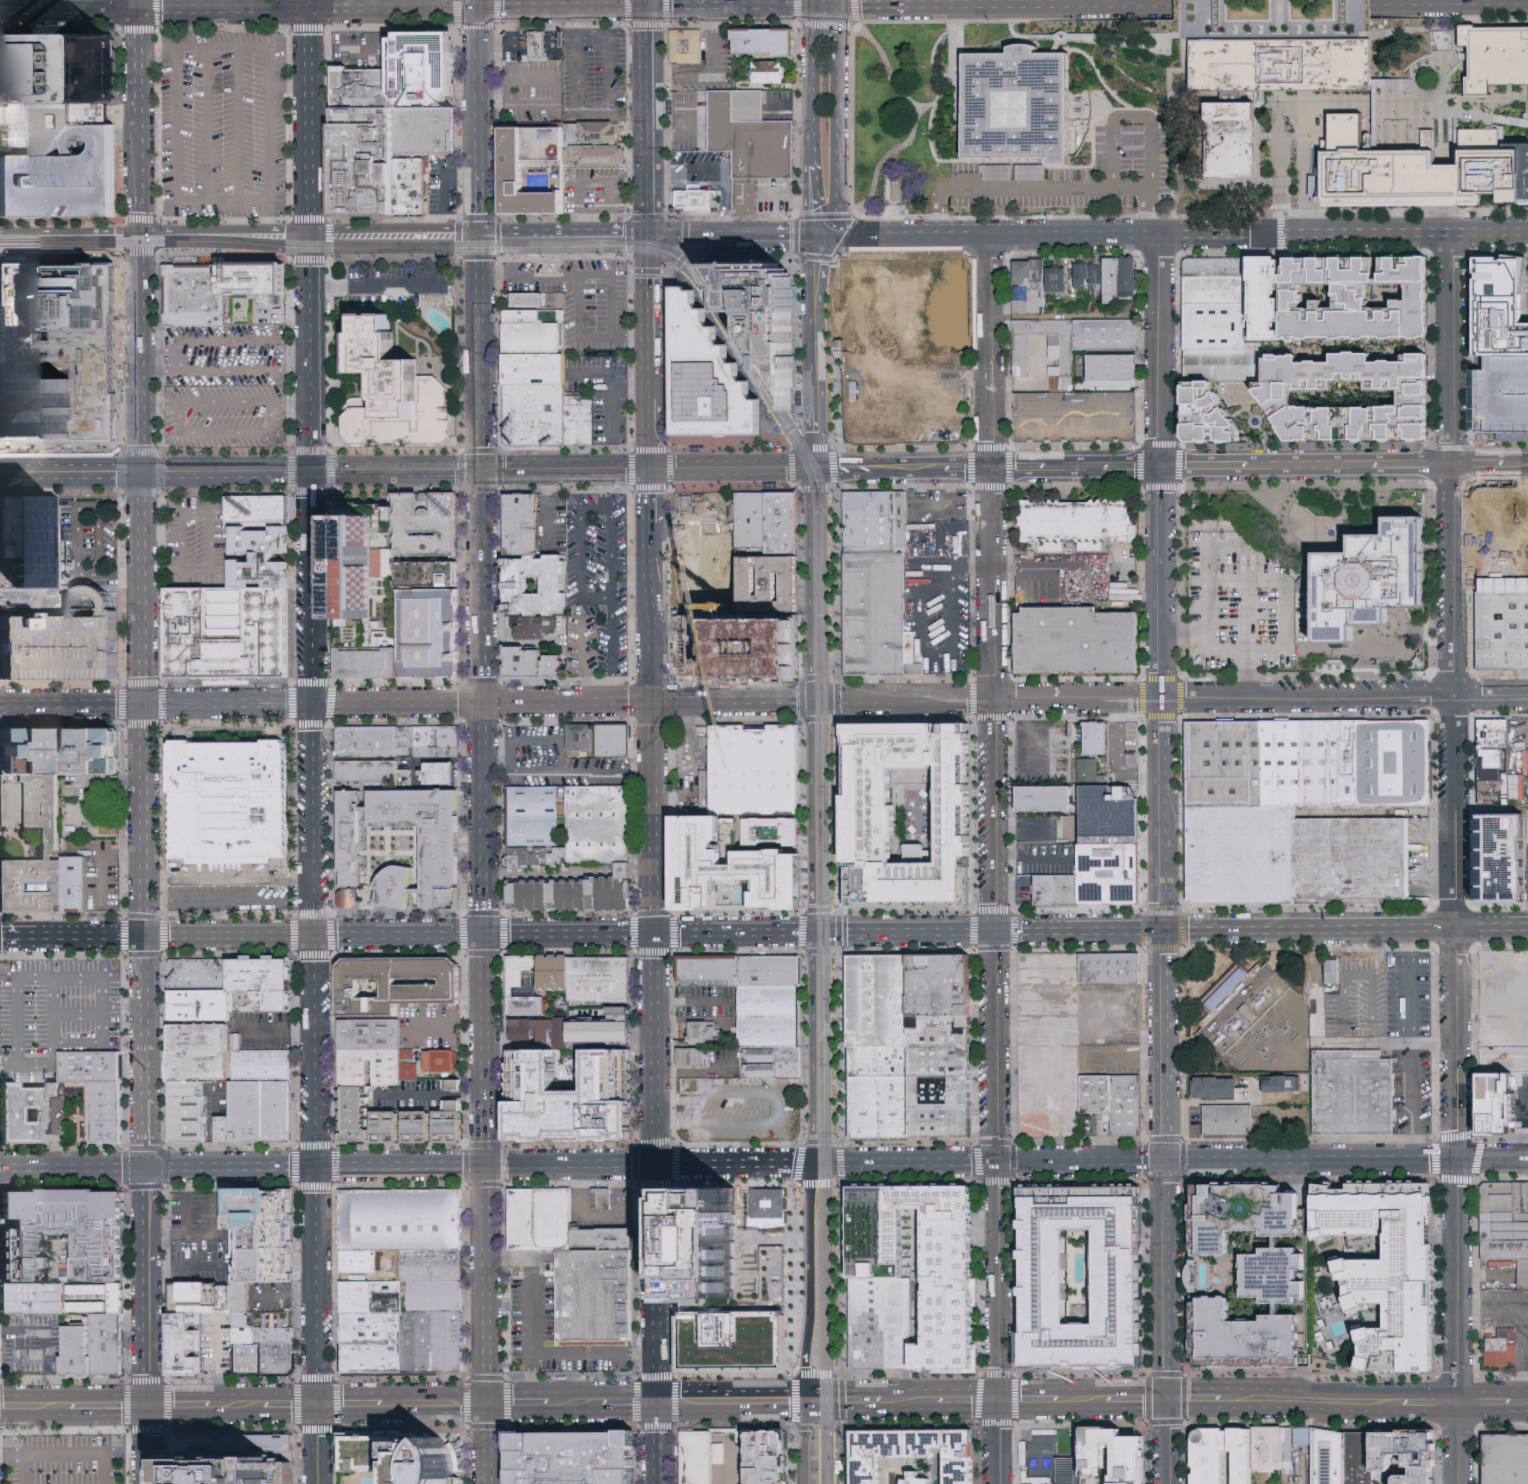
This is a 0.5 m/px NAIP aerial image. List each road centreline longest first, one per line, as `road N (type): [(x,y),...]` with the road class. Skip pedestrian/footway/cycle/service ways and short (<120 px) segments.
road 1 (residential): [(1458,1400),(1453,234)]
road 2 (tertiary): [(317,1406),(310,474)]
road 3 (residential): [(993,469),(999,1397)]
road 4 (secondary): [(0,1169),(811,1163)]
road 5 (secondary): [(485,702),(489,1392)]
road 6 (secondary): [(811,931),(144,939)]
road 7 (secondary): [(655,1352),(653,701)]
road 8 (tertiary): [(0,705),(485,702)]
road 9 (secondary): [(1060,699),(1527,696)]
road 10 (tertiary): [(141,475),(144,939)]
road 11 (tertiary): [(992,237),(1453,234)]
road 12 (secondary): [(1527,467),(1162,468)]
road 13 (secondary): [(1527,927),(1166,930)]
road 14 (secondary): [(1168,1161),(1527,1159)]
road 15 (secondary): [(811,1163),(1168,1161)]
road 16 (secondary): [(1166,930),(811,931)]
road 17 (tertiary): [(1168,1161),(1171,1483)]
road 18 (tertiary): [(307,9),(0,10)]
road 19 (tertiary): [(142,233),(141,475)]
road 20 (tertiary): [(310,474),(308,234)]
road 21 (residential): [(145,1168),(151,1407)]
road 22 (secondary): [(480,234),(482,473)]
road 23 (residential): [(811,1163),(805,1399)]
road 24 (tertiary): [(141,0),(142,233)]
road 25 (tertiary): [(1164,698),(1166,930)]
road 26 (residential): [(1162,468),(1160,236)]
road 27 (residential): [(992,237),(993,469)]
road 28 (residential): [(811,931),(811,1163)]
road 29 (tertiary): [(1166,930),(1168,1161)]
road 30 (residential): [(810,700),(811,931)]
road 31 (tertiary): [(1162,468),(1164,698)]
road 32 (residential): [(811,470),(810,700)]
road 33 (secondary): [(482,473),(485,702)]
road 34 (tertiary): [(144,939),(145,1168)]
road 35 (secondary): [(480,8),(480,234)]
road 36 (secondary): [(650,232),(649,7)]
road 37 (tertiary): [(308,234),(307,9)]
road 38 (tertiary): [(1174,1),(956,5)]
road 39 (secondary): [(993,469),(811,470)]
road 40 (secondary): [(1221,1402),(1402,1401)]
road 41 (secondary): [(653,701),(652,523)]
road 42 (tertiary): [(480,8),(307,9)]
road 43 (tertiary): [(650,232),(822,237)]
road 44 (secondary): [(482,473),(310,474)]
road 45 (tertiary): [(308,234),(480,234)]
road 46 (tertiary): [(480,234),(650,232)]
road 47 (tertiary): [(822,237),(992,237)]
road 48 (secondary): [(822,237),(839,215),(839,73)]
road 49 (secondary): [(1162,468),(993,469)]
road 50 (secondary): [(141,475),(310,474)]
road 51 (tertiary): [(649,7),(480,8)]
road 52 (tertiary): [(485,702),(653,701)]
road 53 (secondary): [(651,472),(650,304)]
road 54 (tertiary): [(142,233),(308,234)]
road 55 (tertiary): [(812,6),(649,7)]
road 56 (tertiary): [(1527,0),(1368,0)]
road 57 (tertiary): [(653,701),(810,700)]
road 58 (secondary): [(817,299),(816,449)]
road 59 (tertiary): [(847,700),(995,699)]
road 60 (secondary): [(144,939),(0,936)]
road 61 (secondary): [(812,23),(814,165)]
road 62 (tertiary): [(0,234),(142,233)]
road 63 (secondary): [(0,476),(141,475)]
road 64 (secondary): [(482,473),(603,472)]

